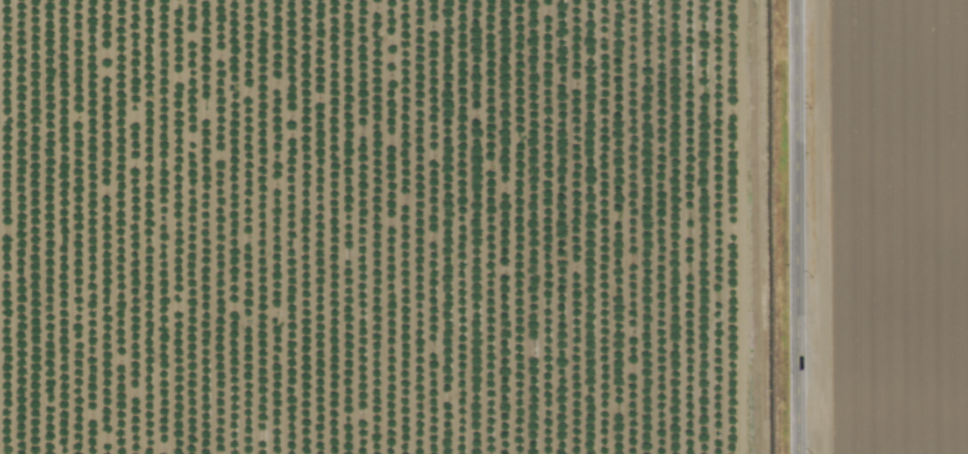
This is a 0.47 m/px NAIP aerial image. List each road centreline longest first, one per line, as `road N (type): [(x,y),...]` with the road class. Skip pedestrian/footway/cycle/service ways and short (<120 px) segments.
road 1 (primary): [(795,0),(797,453)]

